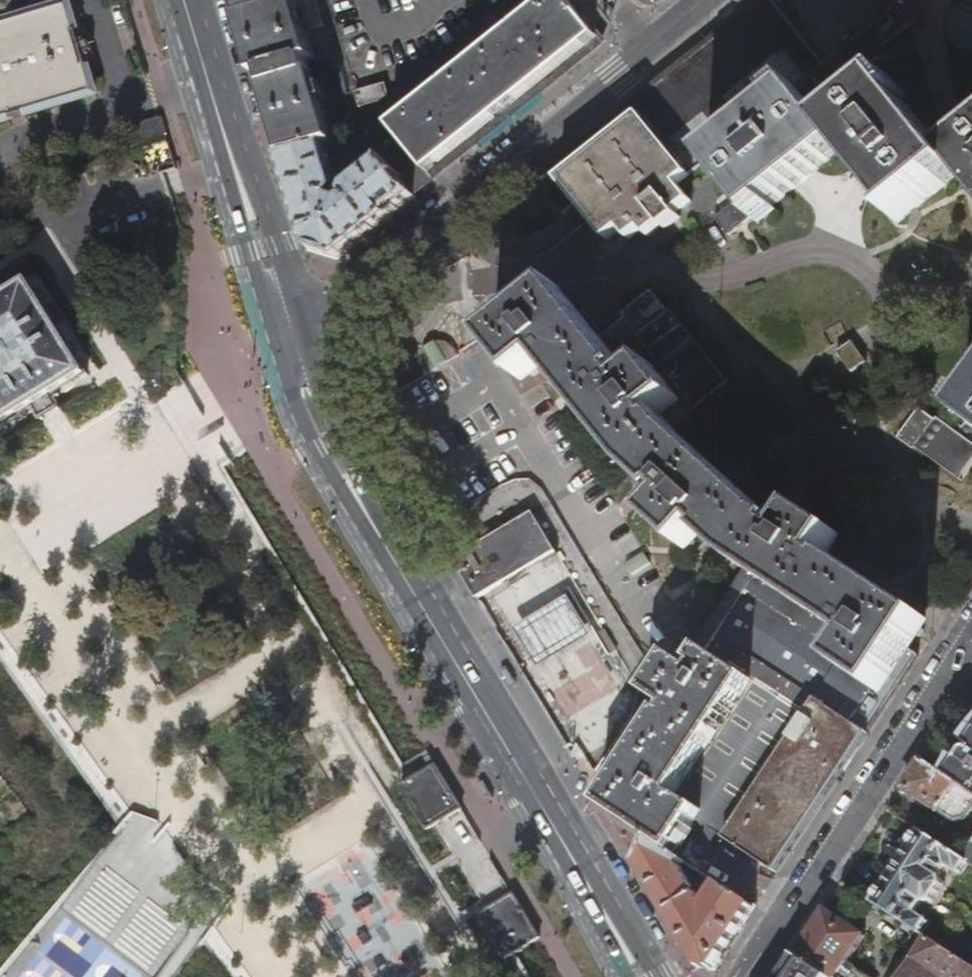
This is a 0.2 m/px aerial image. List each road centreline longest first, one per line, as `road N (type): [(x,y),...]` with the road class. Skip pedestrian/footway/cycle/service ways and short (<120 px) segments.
road 1 (secondary): [(639,976),(367,517),(328,444),(294,353)]
road 2 (secondary): [(718,0),(294,353)]
road 3 (residential): [(971,635),(751,976)]
road 4 (secondary): [(294,353),(186,0)]

